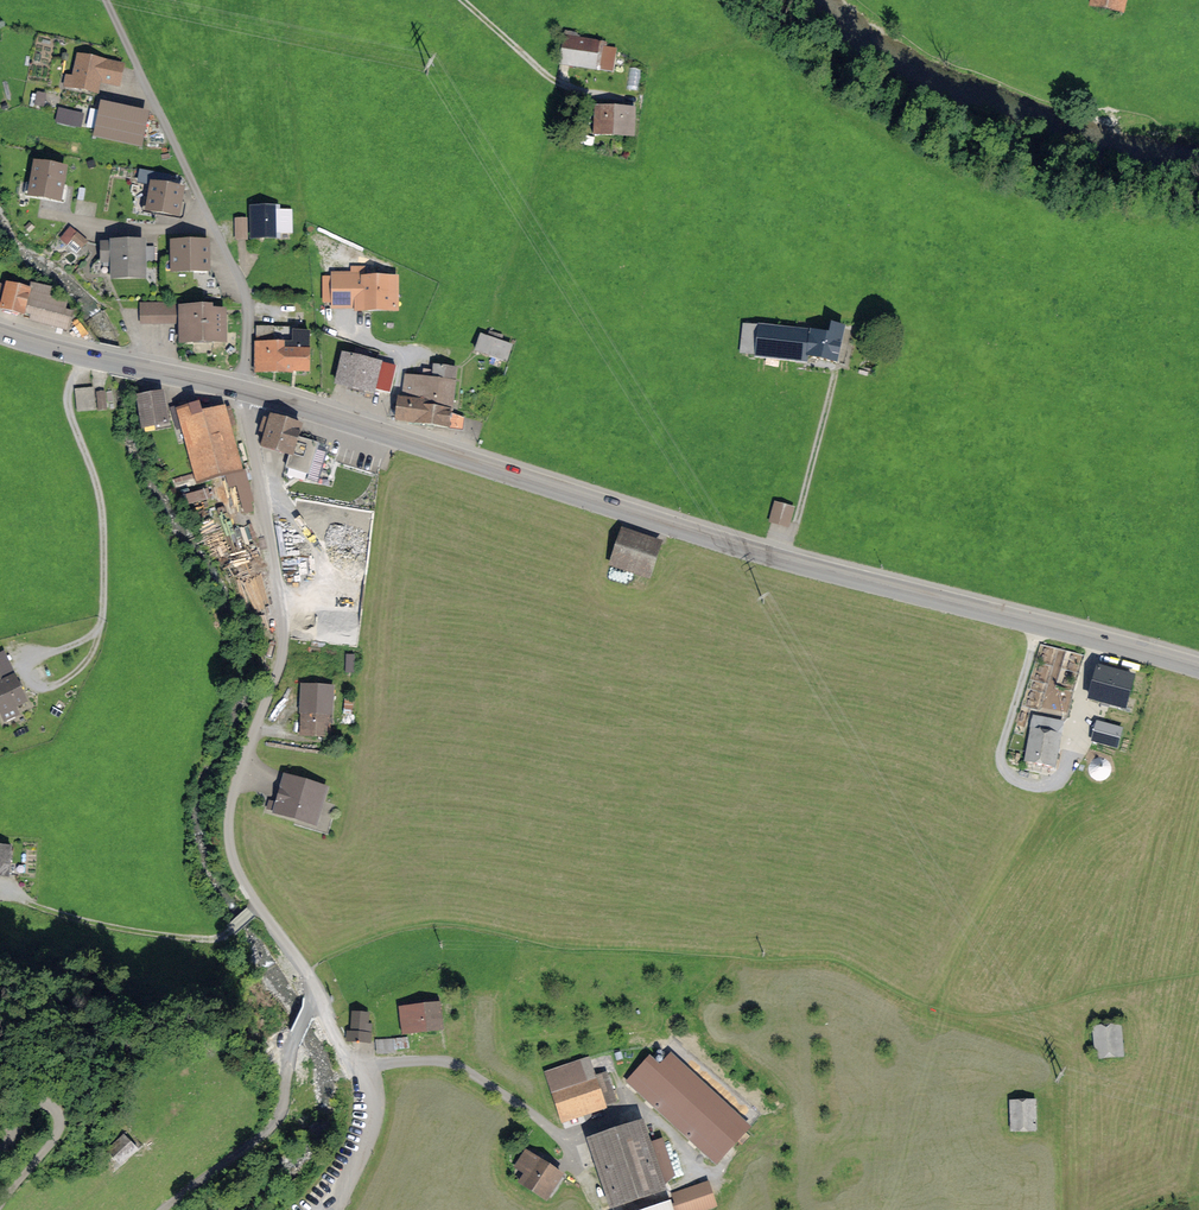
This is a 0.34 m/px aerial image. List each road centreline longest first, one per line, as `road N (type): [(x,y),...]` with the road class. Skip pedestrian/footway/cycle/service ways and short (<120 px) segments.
road 1 (primary): [(243,390),(788,560),(1198,669)]
road 2 (residential): [(331,1028),(310,976),(256,906),(227,839),(231,796),(284,646),(243,390)]
road 3 (unclassified): [(163,1209),(278,1119),(294,1059),(331,1028)]
road 4 (primary): [(0,333),(243,390)]
road 5 (residential): [(339,1209),(374,1123),(374,1095),(365,1069),(331,1028)]
road 6 (unclassified): [(0,1151),(27,1110),(49,1104),(56,1111),(55,1140),(0,1205)]
road 7 (track): [(788,560),(835,378)]

